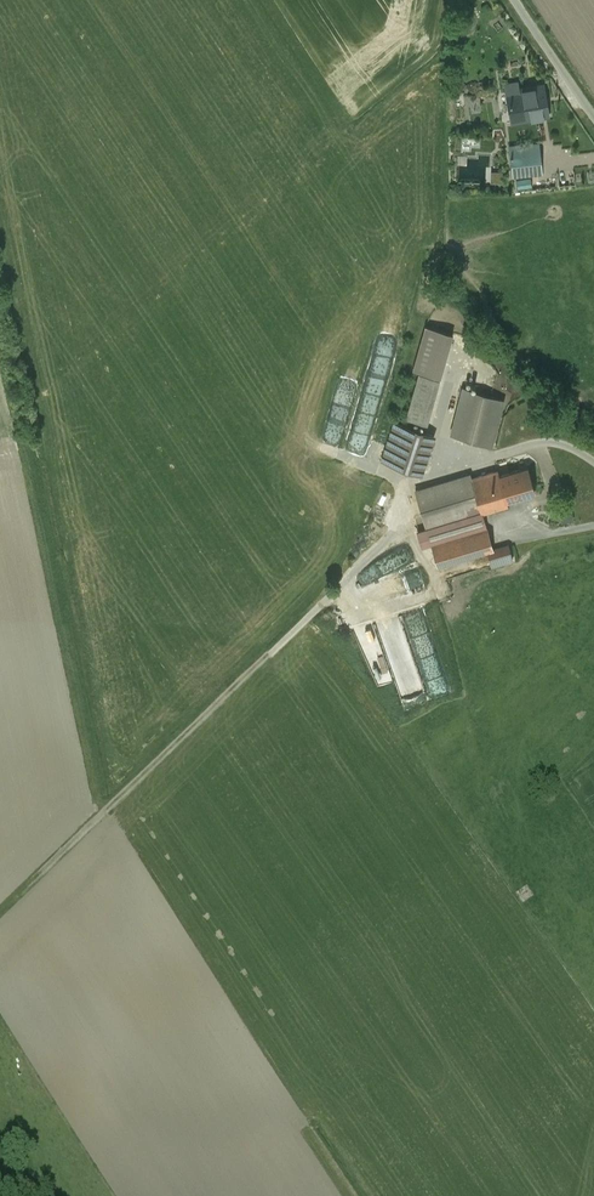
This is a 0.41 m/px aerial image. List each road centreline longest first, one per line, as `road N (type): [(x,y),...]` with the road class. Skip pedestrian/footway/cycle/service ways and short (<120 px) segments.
road 1 (track): [(0,915),(316,608)]
road 2 (unclassified): [(593,118),(515,0)]

